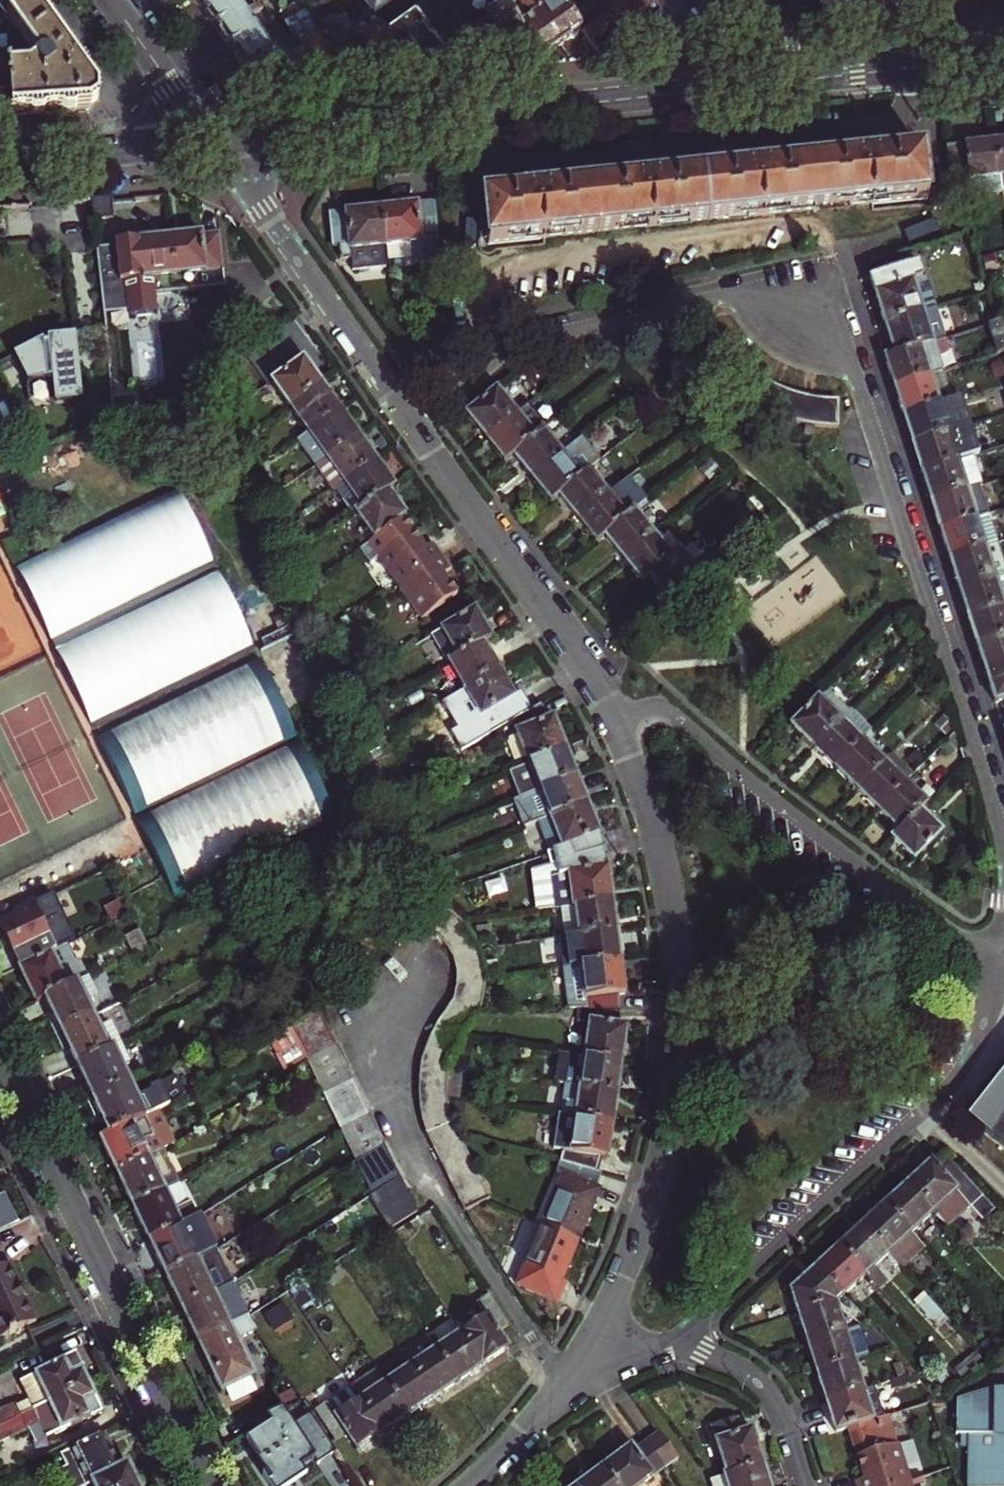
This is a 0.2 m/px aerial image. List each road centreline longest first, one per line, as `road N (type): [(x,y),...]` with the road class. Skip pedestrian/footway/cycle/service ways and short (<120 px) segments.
road 1 (residential): [(1003,833),(824,272),(541,341),(409,417)]
road 2 (residential): [(590,1339),(661,1161),(679,1021),(662,862),(609,713)]
road 3 (tertiary): [(214,139),(787,81)]
road 4 (residential): [(667,1347),(940,1094),(981,1033),(1003,947)]
road 5 (residential): [(1003,946),(943,928),(671,715),(650,707),(609,713)]
road 6 (residential): [(204,1485),(0,1063)]
road 7 (residential): [(609,713),(409,417)]
road 8 (residential): [(409,417),(214,139)]
road 9 (tertiary): [(787,81),(1003,56)]
road 10 (tertiary): [(0,159),(214,139)]
road 11 (residential): [(802,1485),(779,1414),(761,1385),(726,1364),(667,1347)]
road 12 (residential): [(473,1485),(549,1404),(590,1339)]
road 13 (residential): [(113,0),(214,139)]

